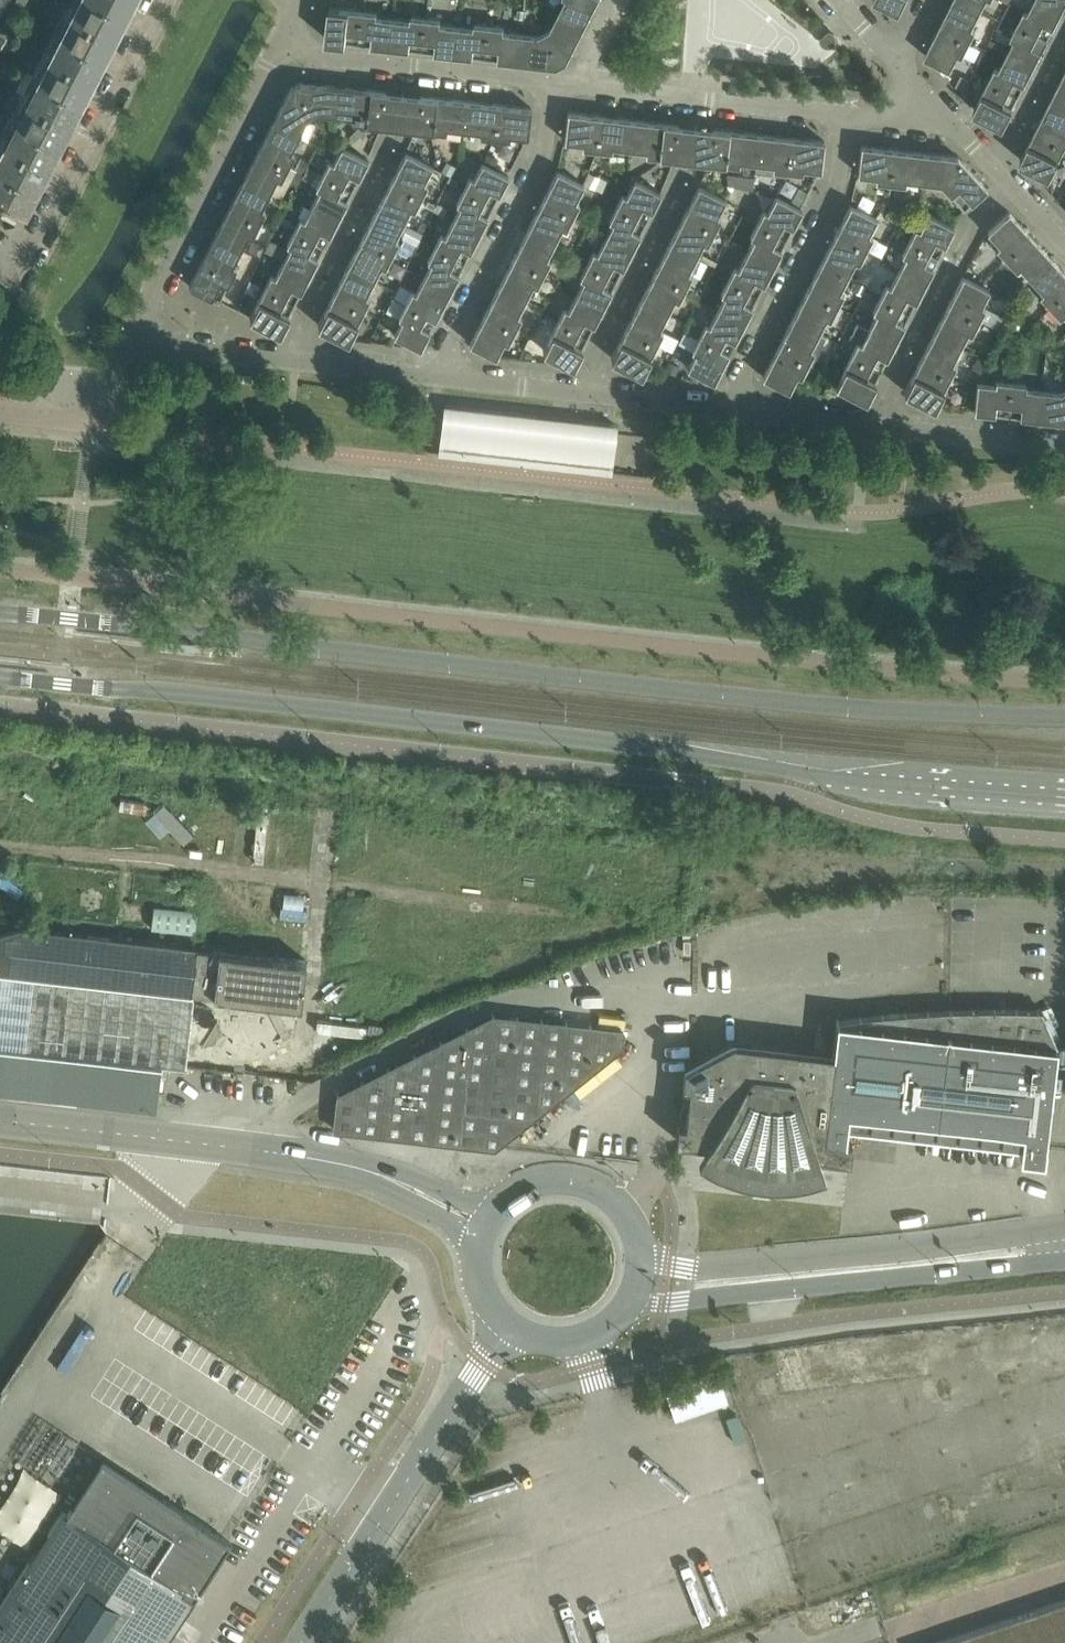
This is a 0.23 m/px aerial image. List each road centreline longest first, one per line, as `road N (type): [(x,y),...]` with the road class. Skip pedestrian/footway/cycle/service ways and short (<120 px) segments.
road 1 (secondary): [(0,677),(596,737),(858,779),(1064,791)]
road 2 (secondary): [(1064,716),(601,683),(0,612)]
road 3 (unclassified): [(485,1226),(359,1166),(0,1121)]
road 4 (unclassified): [(632,1298),(726,1298),(1064,1267)]
road 5 (unclassified): [(1064,1228),(725,1270),(640,1254)]
road 6 (unclassified): [(304,1642),(508,1324)]
road 7 (residential): [(128,339),(286,38)]
road 8 (residential): [(730,409),(1064,447)]
road 9 (residential): [(435,376),(545,157),(554,82)]
road 10 (residential): [(730,409),(836,197),(847,115)]
road 11 (residential): [(128,339),(435,376)]
road 12 (residential): [(24,264),(164,0)]
road 13 (residential): [(435,376),(730,409)]
road 14 (residential): [(847,115),(554,82)]
road 15 (residential): [(286,38),(314,53),(554,82)]
road 16 (unclassified): [(640,1254),(617,1203),(571,1180),(520,1189),(485,1226)]
road 17 (residential): [(1064,245),(925,94)]
road 18 (residential): [(0,413),(83,421),(128,339)]
road 19 (unclassified): [(508,1324),(552,1341),(583,1339),(632,1298)]

